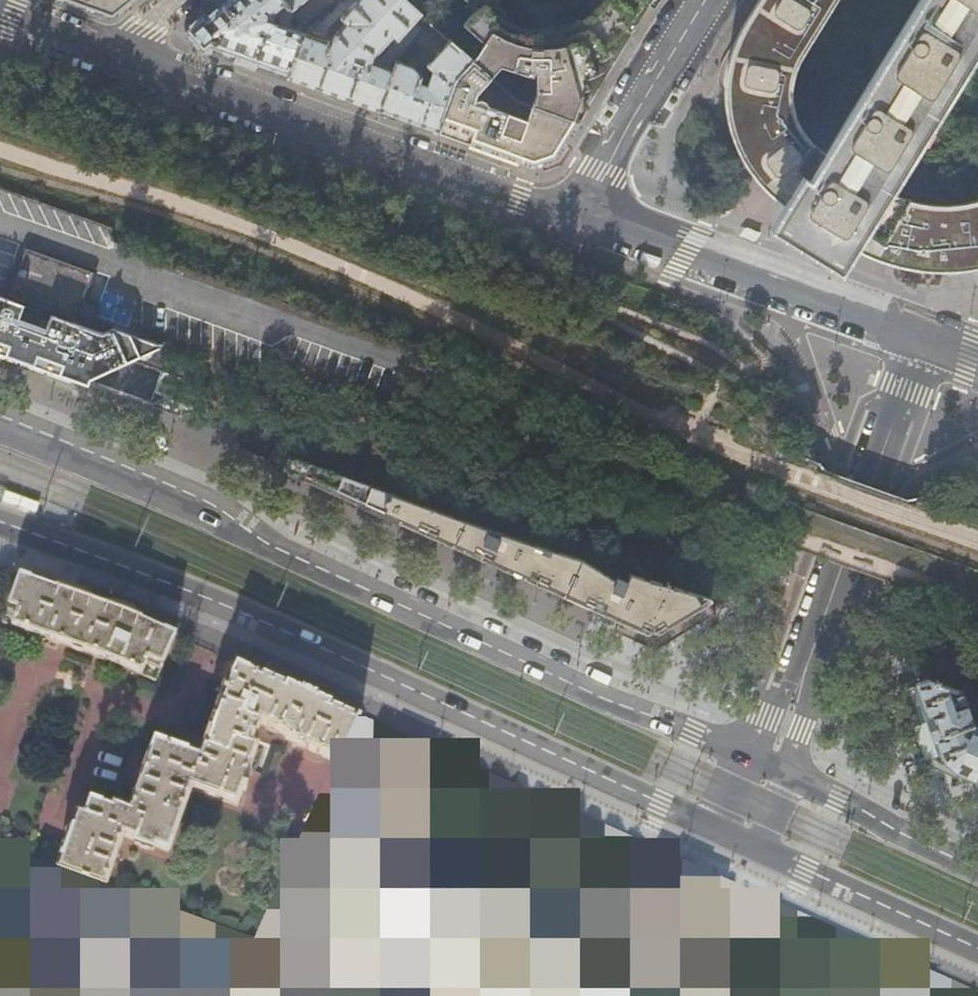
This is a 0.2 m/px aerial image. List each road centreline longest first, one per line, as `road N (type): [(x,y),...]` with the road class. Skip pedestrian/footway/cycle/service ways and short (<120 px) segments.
road 1 (primary): [(772,763),(616,703),(156,486),(0,422)]
road 2 (primary): [(0,522),(269,624),(745,840)]
road 3 (residential): [(580,219),(115,57)]
road 4 (secondary): [(919,335),(772,763)]
road 5 (residential): [(919,335),(580,219)]
road 6 (primary): [(745,840),(977,948)]
road 7 (residential): [(580,219),(704,0)]
road 8 (primary): [(977,869),(772,763)]
road 9 (residential): [(115,57),(0,18)]

